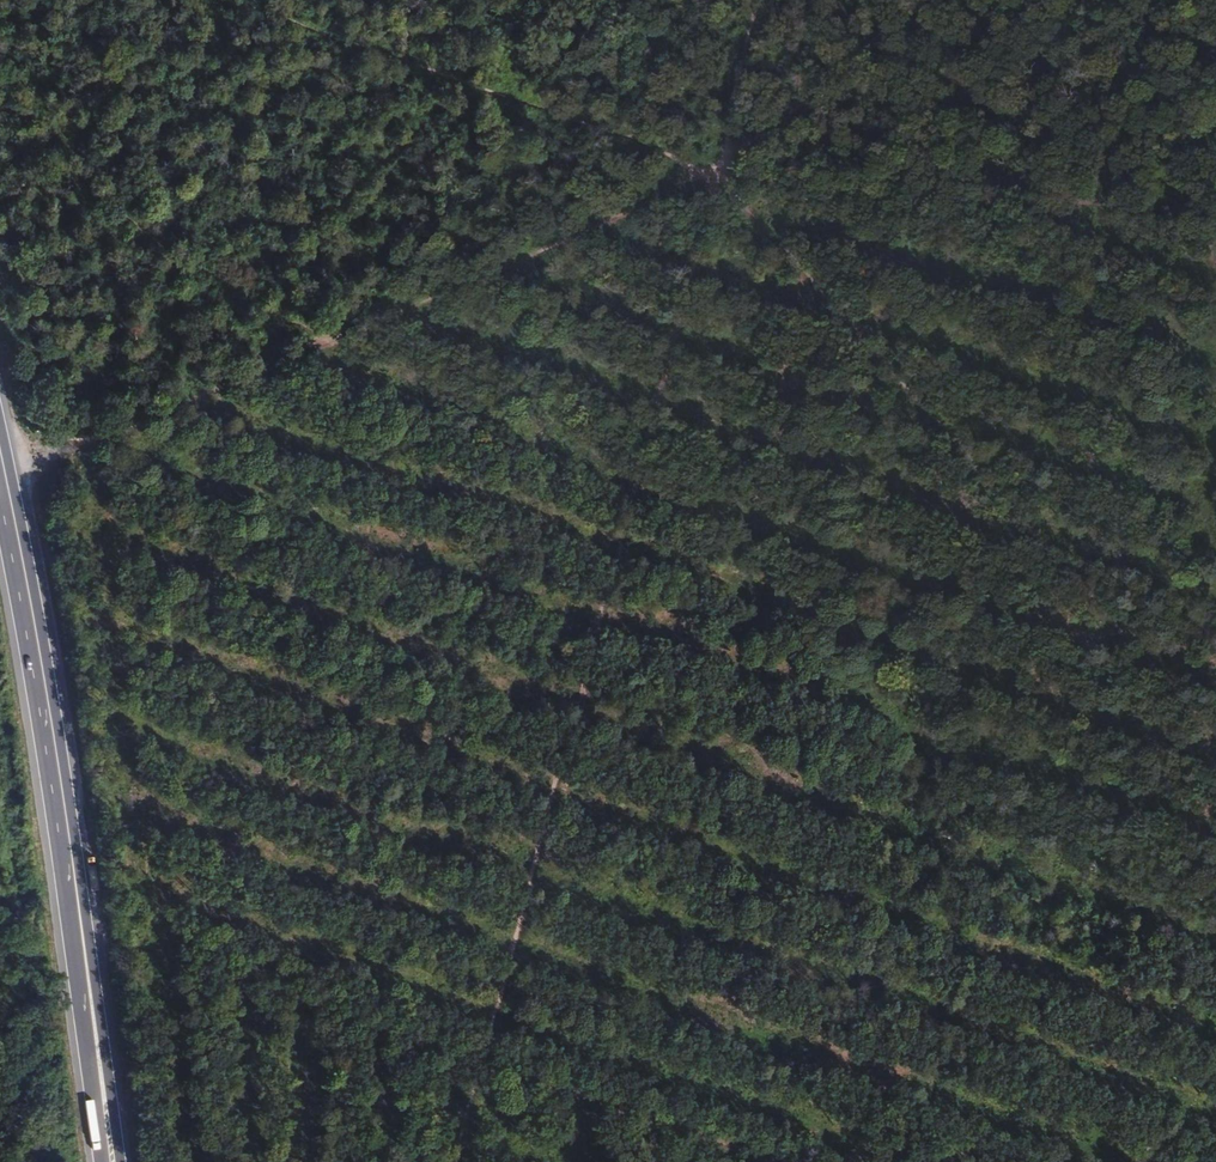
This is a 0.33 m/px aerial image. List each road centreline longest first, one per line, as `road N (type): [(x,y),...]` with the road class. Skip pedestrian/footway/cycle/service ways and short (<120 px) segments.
road 1 (track): [(454,1161),(667,383),(717,174)]
road 2 (track): [(717,174),(1215,735)]
road 3 (track): [(94,948),(773,1161)]
road 4 (track): [(717,174),(219,0)]
road 5 (track): [(717,174),(1215,212)]
road 6 (primary): [(82,926),(56,739),(0,451)]
road 7 (track): [(747,1154),(1166,1161)]
road 8 (track): [(277,20),(287,82),(332,153),(472,278)]
road 9 (track): [(717,174),(939,0)]
road 10 (primary): [(121,1161),(94,948),(82,926)]
road 11 (primary): [(82,926),(75,947),(103,1161)]
road 12 (track): [(717,174),(762,0)]

